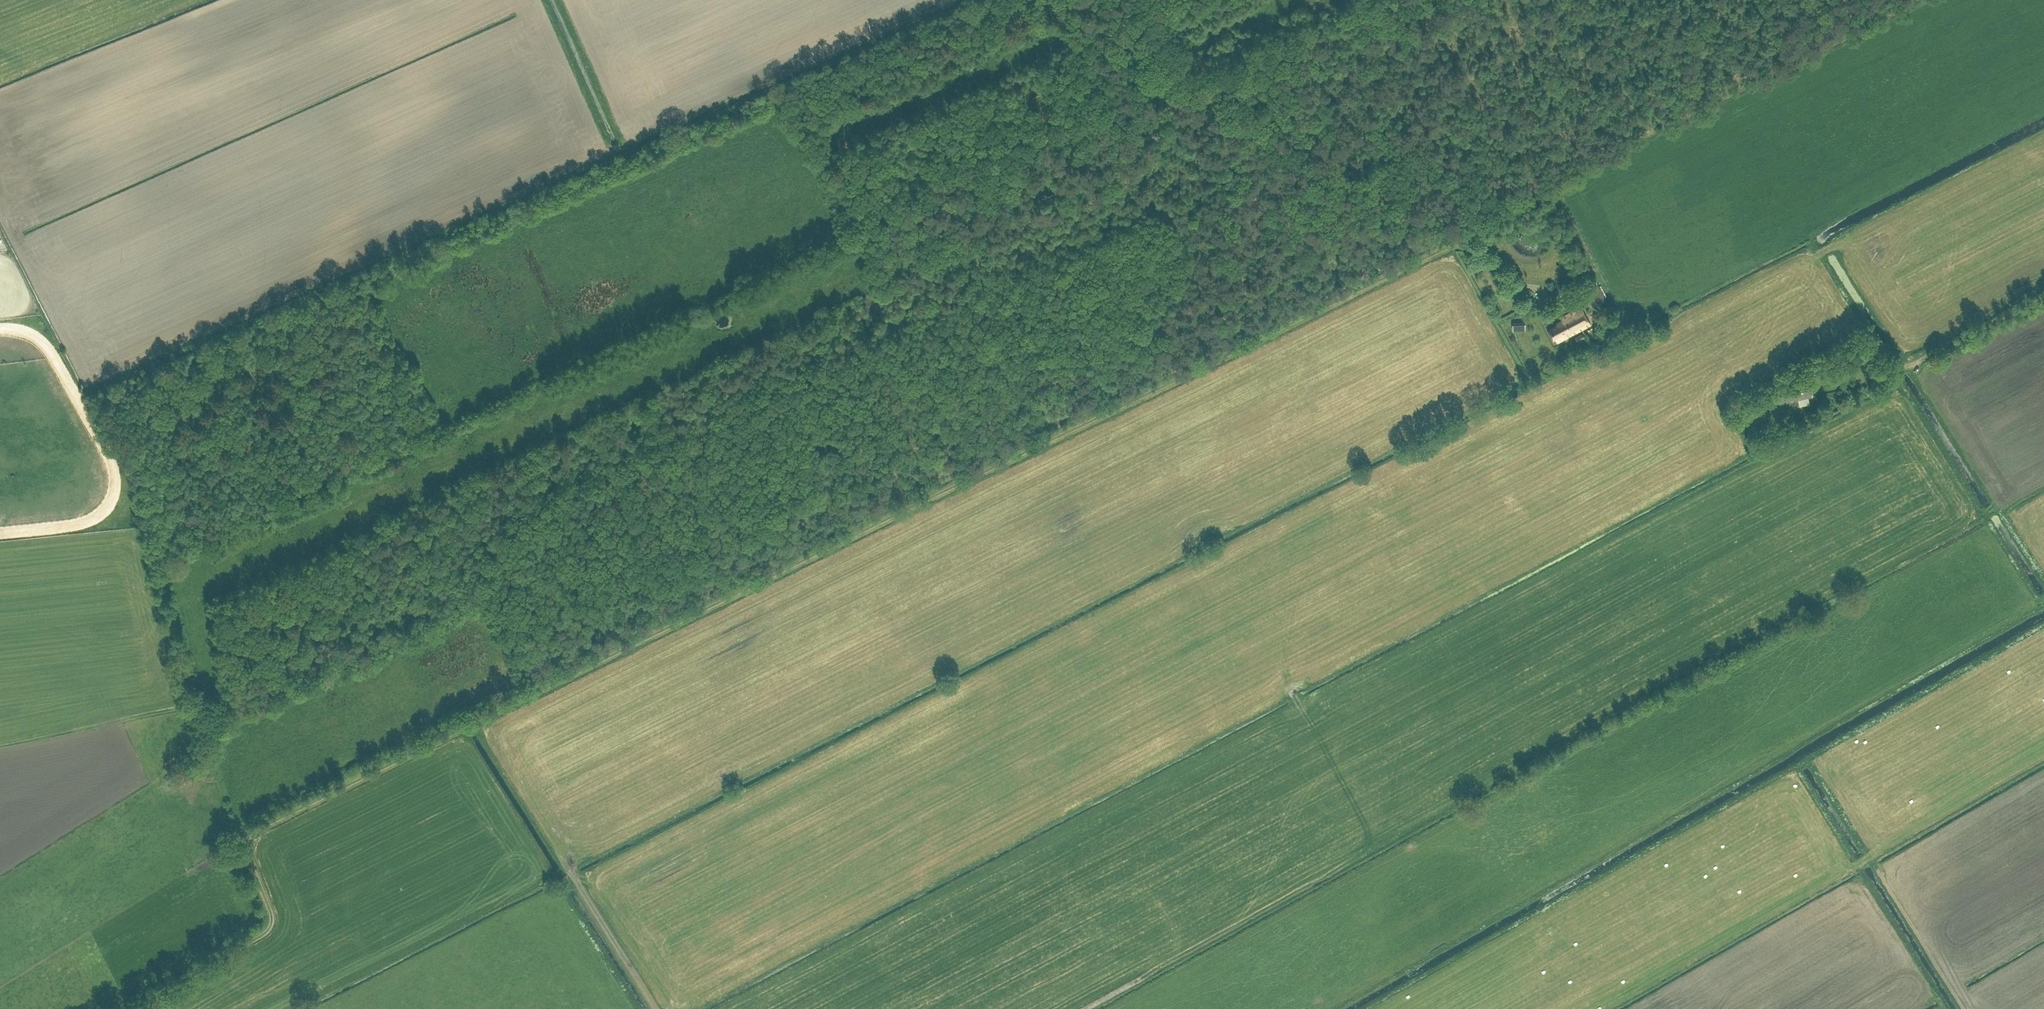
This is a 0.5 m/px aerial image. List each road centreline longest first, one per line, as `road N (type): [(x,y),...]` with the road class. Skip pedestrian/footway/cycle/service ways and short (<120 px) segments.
road 1 (track): [(1507,279),(1469,247),(1452,244),(249,835)]
road 2 (track): [(135,1008),(268,930),(271,912),(249,835)]

